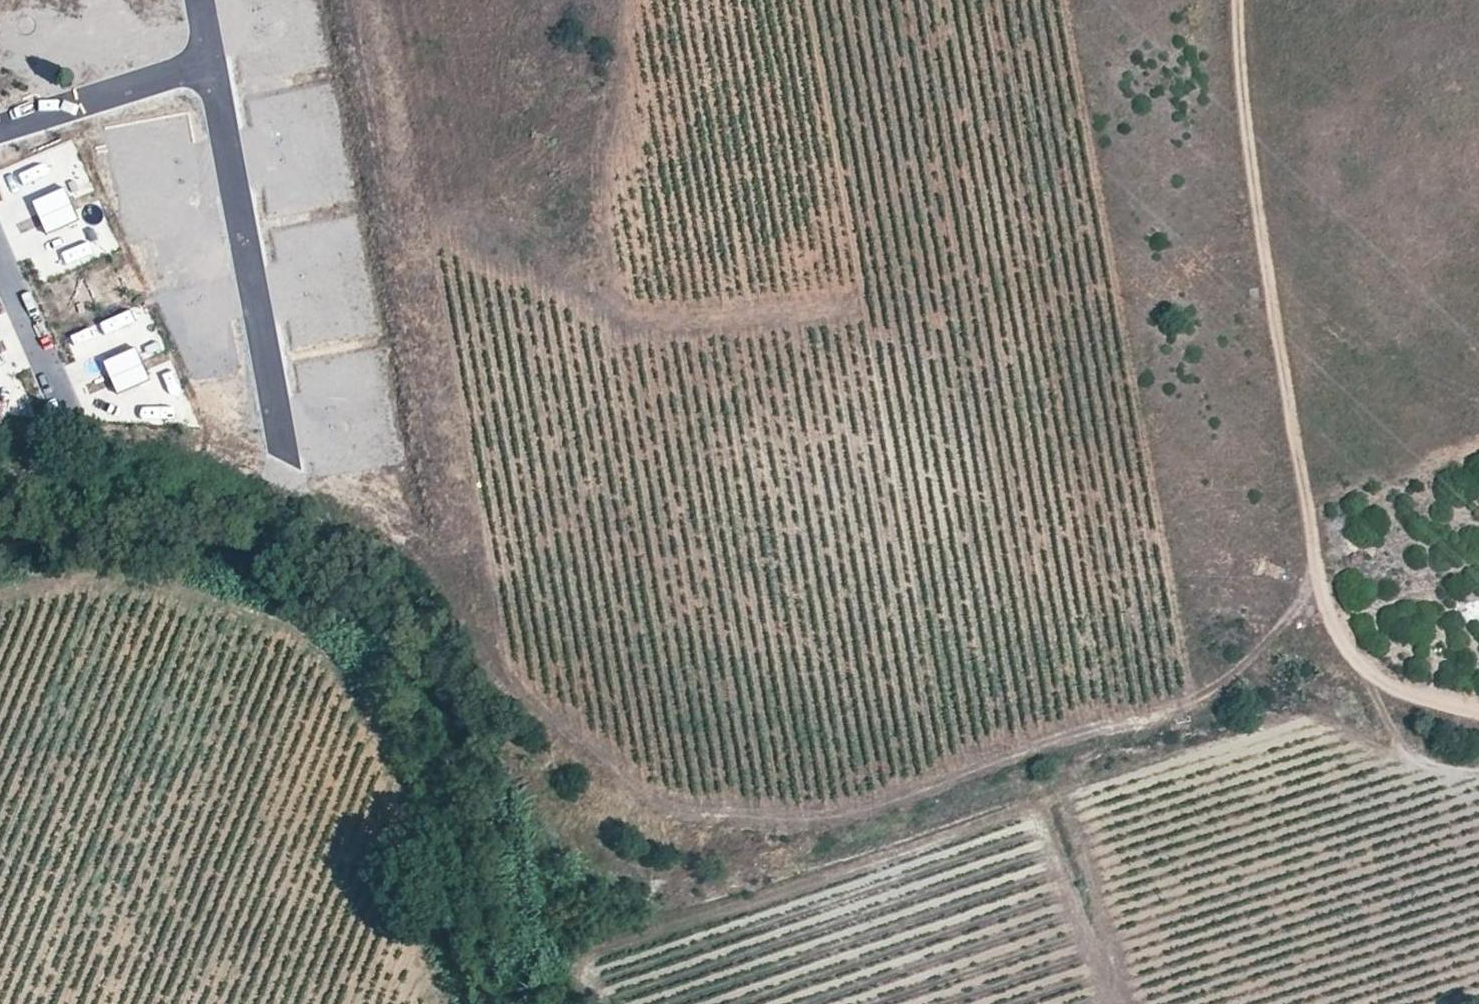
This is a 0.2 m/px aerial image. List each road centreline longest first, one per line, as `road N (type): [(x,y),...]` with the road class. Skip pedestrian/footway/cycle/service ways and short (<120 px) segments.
road 1 (track): [(515,676),(620,777),(683,804),(779,817),(832,814),(1179,705),(1227,679),(1289,620),(1317,567)]
road 2 (track): [(1238,0),(1269,282),(1317,567),(1337,633),(1357,664),(1389,686),(1478,712)]

